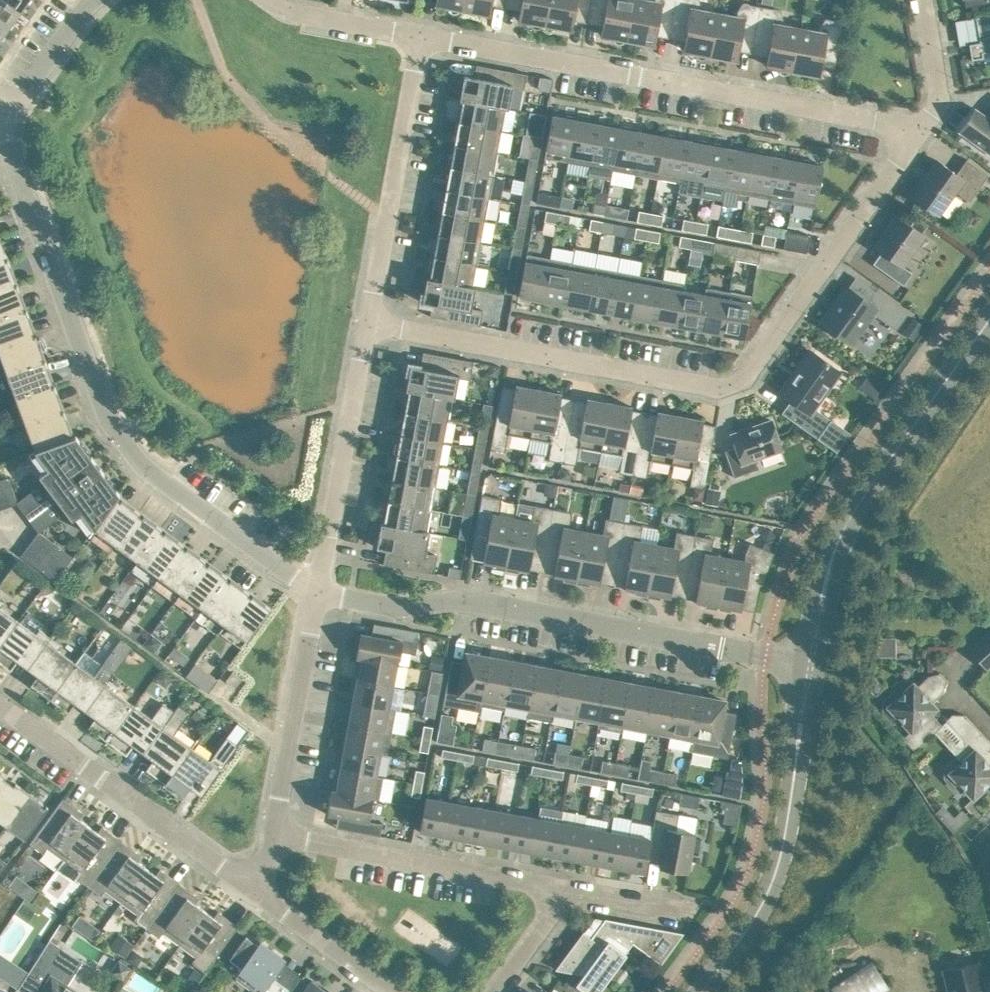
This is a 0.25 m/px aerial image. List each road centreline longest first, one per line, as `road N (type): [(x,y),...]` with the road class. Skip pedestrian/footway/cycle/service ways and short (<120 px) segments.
road 1 (residential): [(368,324),(718,388),(742,381),(921,128)]
road 2 (residential): [(317,593),(123,446),(99,414),(11,147),(13,107)]
road 3 (residential): [(921,128),(420,36)]
road 4 (residential): [(811,662),(463,598),(401,609),(317,593)]
road 5 (tertiary): [(811,662),(845,526),(989,319)]
road 6 (tertiary): [(701,991),(764,900),(779,862),(811,662)]
road 7 (residential): [(262,896),(0,705)]
road 8 (residential): [(570,889),(273,834)]
road 9 (residential): [(368,324),(420,36)]
road 10 (residential): [(317,593),(368,324)]
road 11 (residential): [(273,834),(317,593)]
road 12 (residential): [(394,991),(262,896)]
road 13 (residential): [(420,36),(303,14),(271,0)]
road 14 (residential): [(921,128),(940,100),(923,0)]
road 15 (residential): [(13,107),(92,0)]
road 16 (residential): [(492,991),(570,889)]
road 17 (residential): [(692,911),(570,889)]

